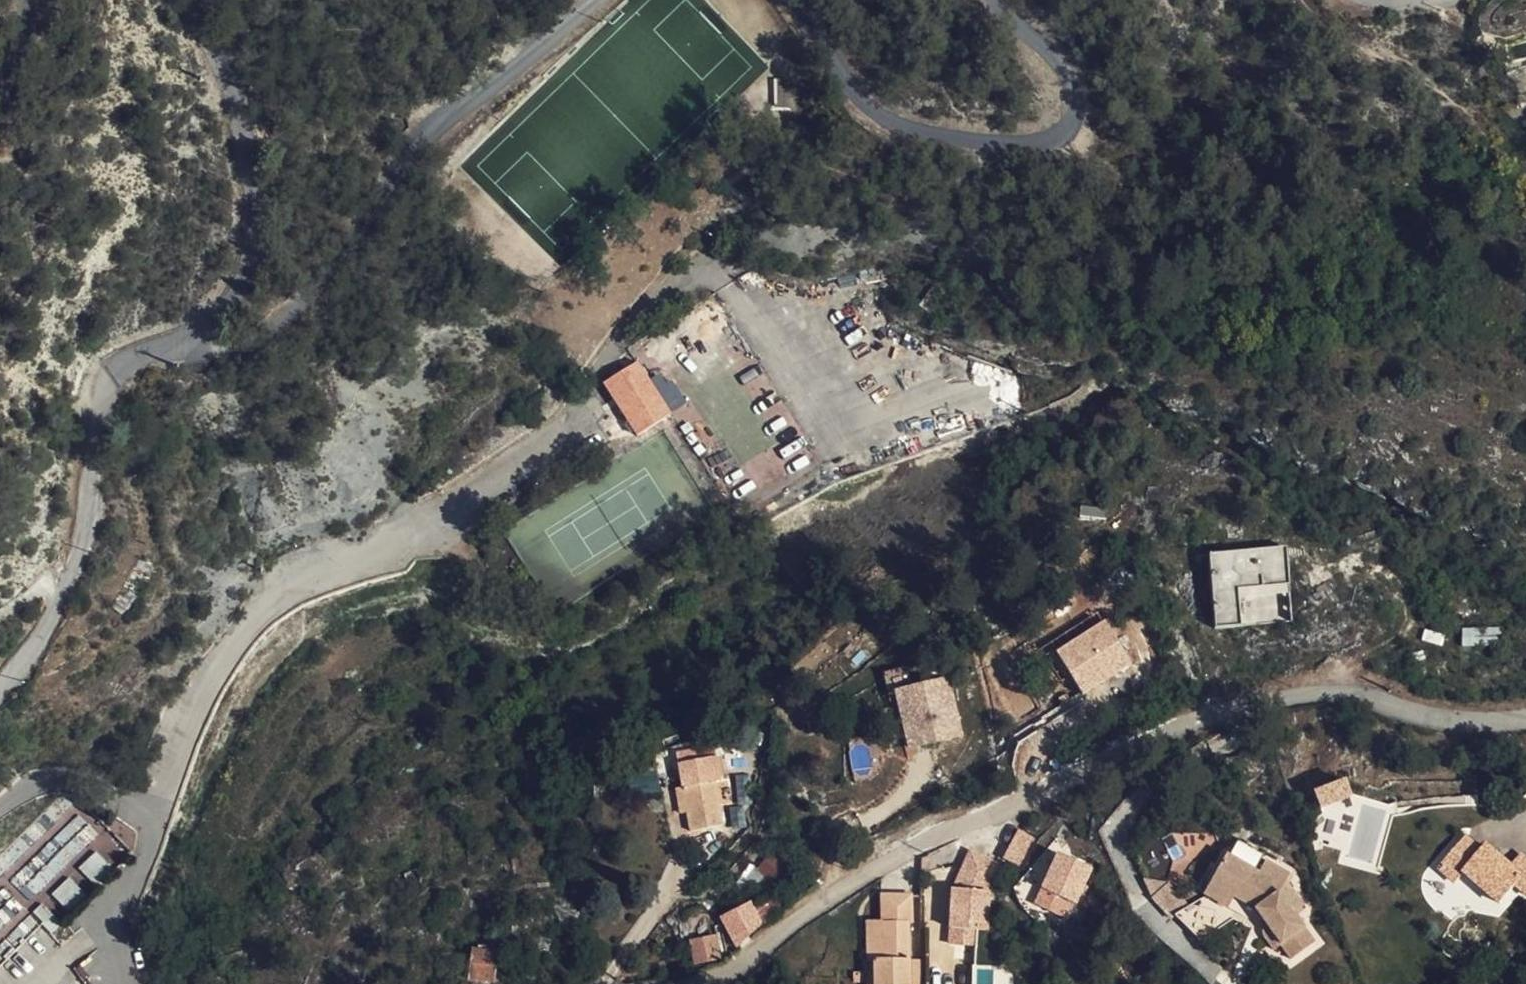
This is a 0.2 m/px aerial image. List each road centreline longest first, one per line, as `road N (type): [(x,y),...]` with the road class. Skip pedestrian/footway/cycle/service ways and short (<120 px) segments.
road 1 (unclassified): [(693,983),(758,956),(844,889),(934,836),(1179,726),(1333,689),(1431,716),(1525,718)]
road 2 (unclassified): [(710,272),(653,307),(542,443),(466,498),(281,592),(233,645),(156,812)]
road 3 (unclassified): [(595,0),(396,159),(328,272),(275,324),(202,350),(181,337)]
road 4 (unclassified): [(997,0),(1021,32),(1068,68),(1078,90),(1076,115),(1050,135),(1010,140),(906,121),(851,82),(797,0)]
road 5 (unclassified): [(181,337),(129,361),(109,382),(97,409),(87,526),(67,588),(53,620),(0,684)]
road 6 (unclassified): [(197,0),(248,145),(253,253),(220,314),(181,337)]
road 7 (unclassified): [(156,812),(123,920),(130,983)]
road 8 (residential): [(0,806),(25,786),(64,782),(156,812)]

